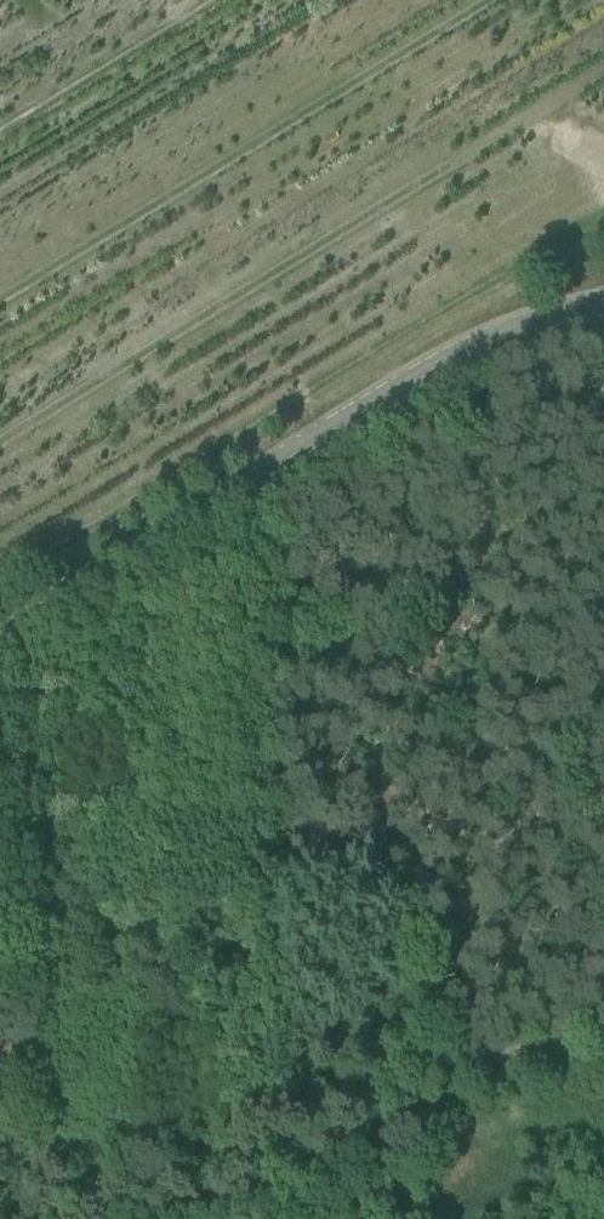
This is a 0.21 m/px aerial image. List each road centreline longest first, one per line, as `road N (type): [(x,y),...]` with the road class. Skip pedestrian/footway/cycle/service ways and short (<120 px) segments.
road 1 (tertiary): [(0,631),(457,350),(528,315),(603,302)]
road 2 (track): [(603,1053),(394,1068),(246,1099),(0,1188)]

